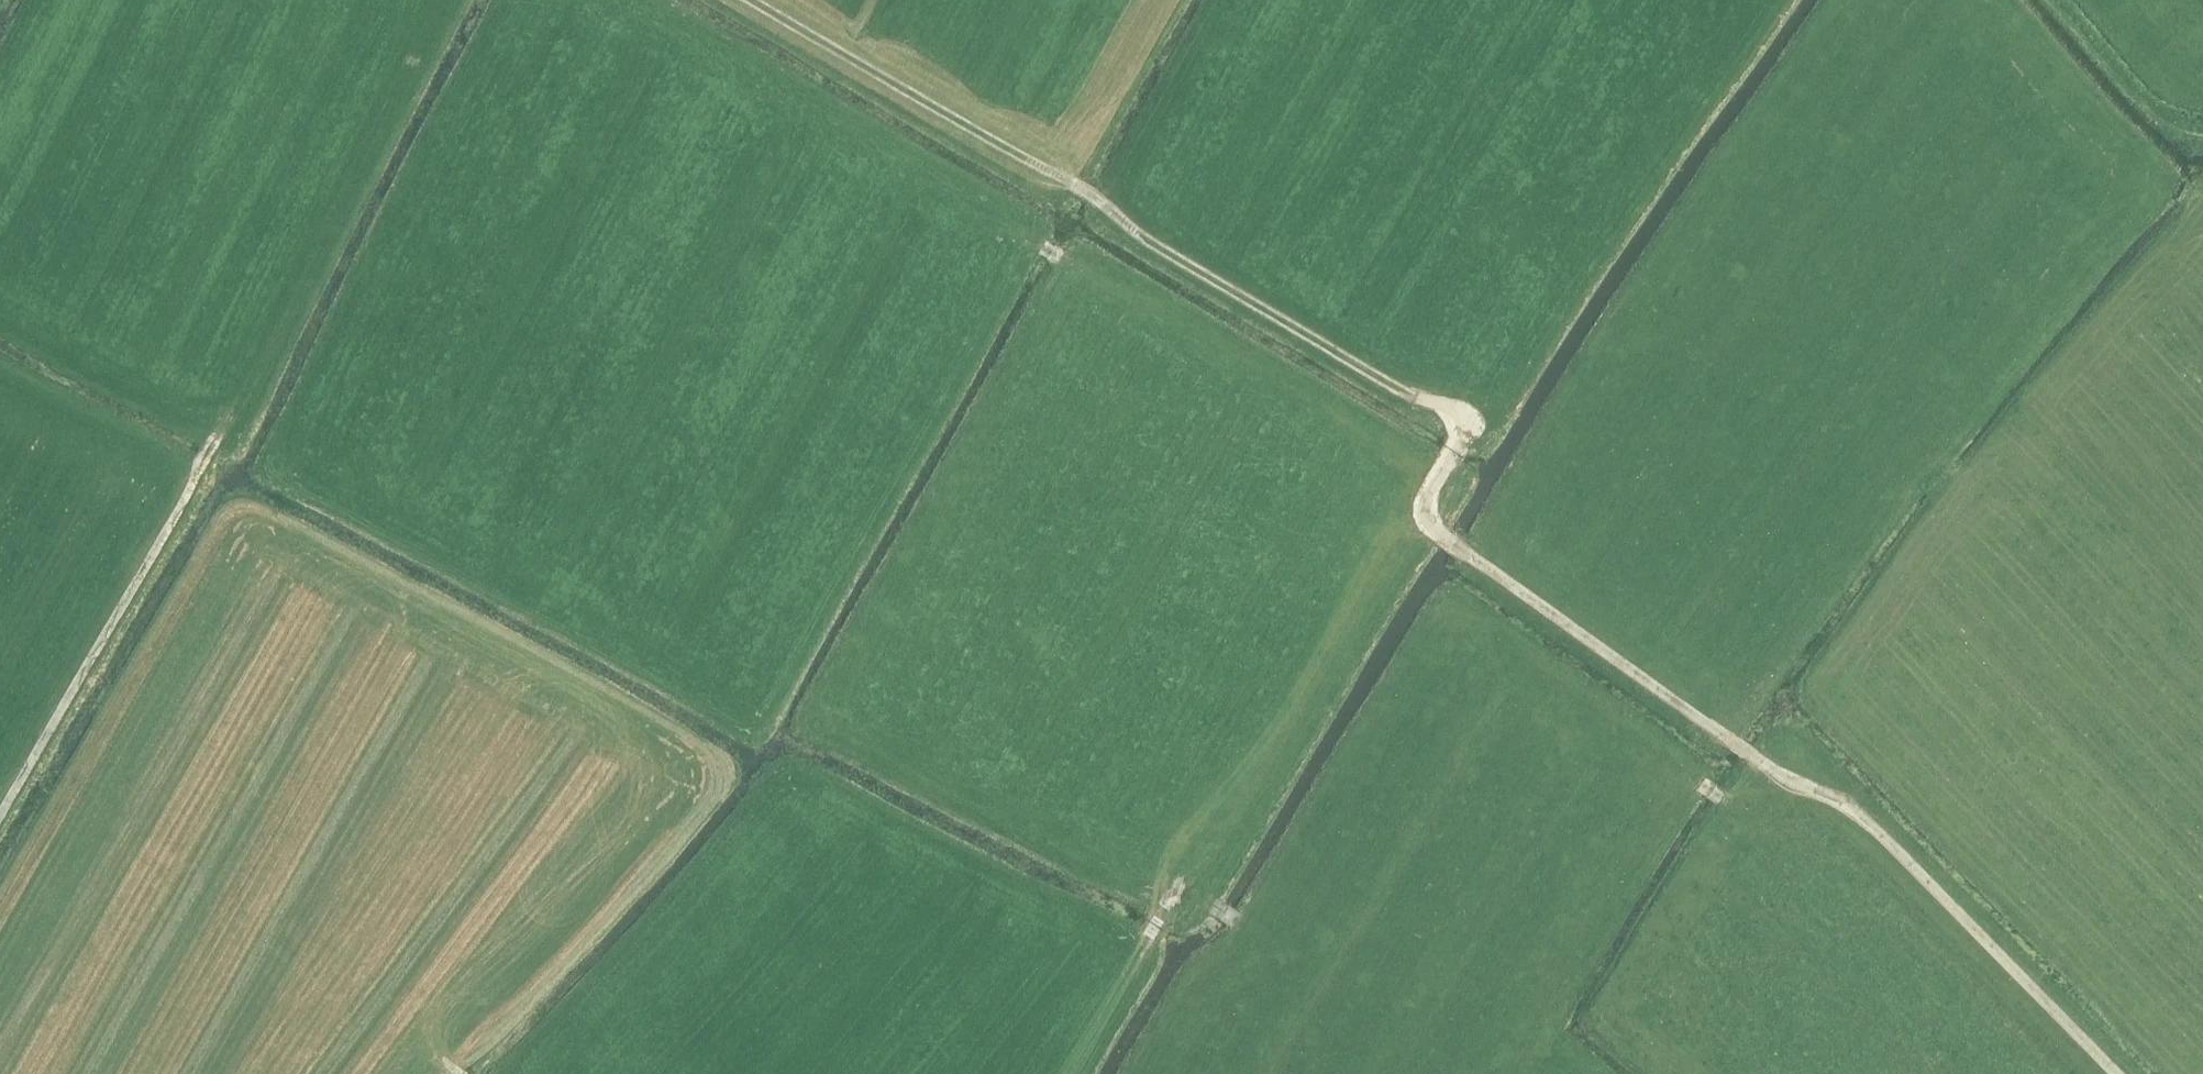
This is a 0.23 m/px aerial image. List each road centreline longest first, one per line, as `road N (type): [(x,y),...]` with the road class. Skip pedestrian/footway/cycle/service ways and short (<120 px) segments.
road 1 (track): [(749,0),(1417,403),(1461,413),(1470,433),(1430,513),(1458,549),(1778,775),(1850,797),(2122,1073)]
road 2 (track): [(0,811),(216,440),(427,0)]
road 3 (track): [(1430,513),(1149,941)]
road 4 (track): [(2202,137),(2172,123),(2051,0)]
road 5 (track): [(1057,1073),(1149,941)]

